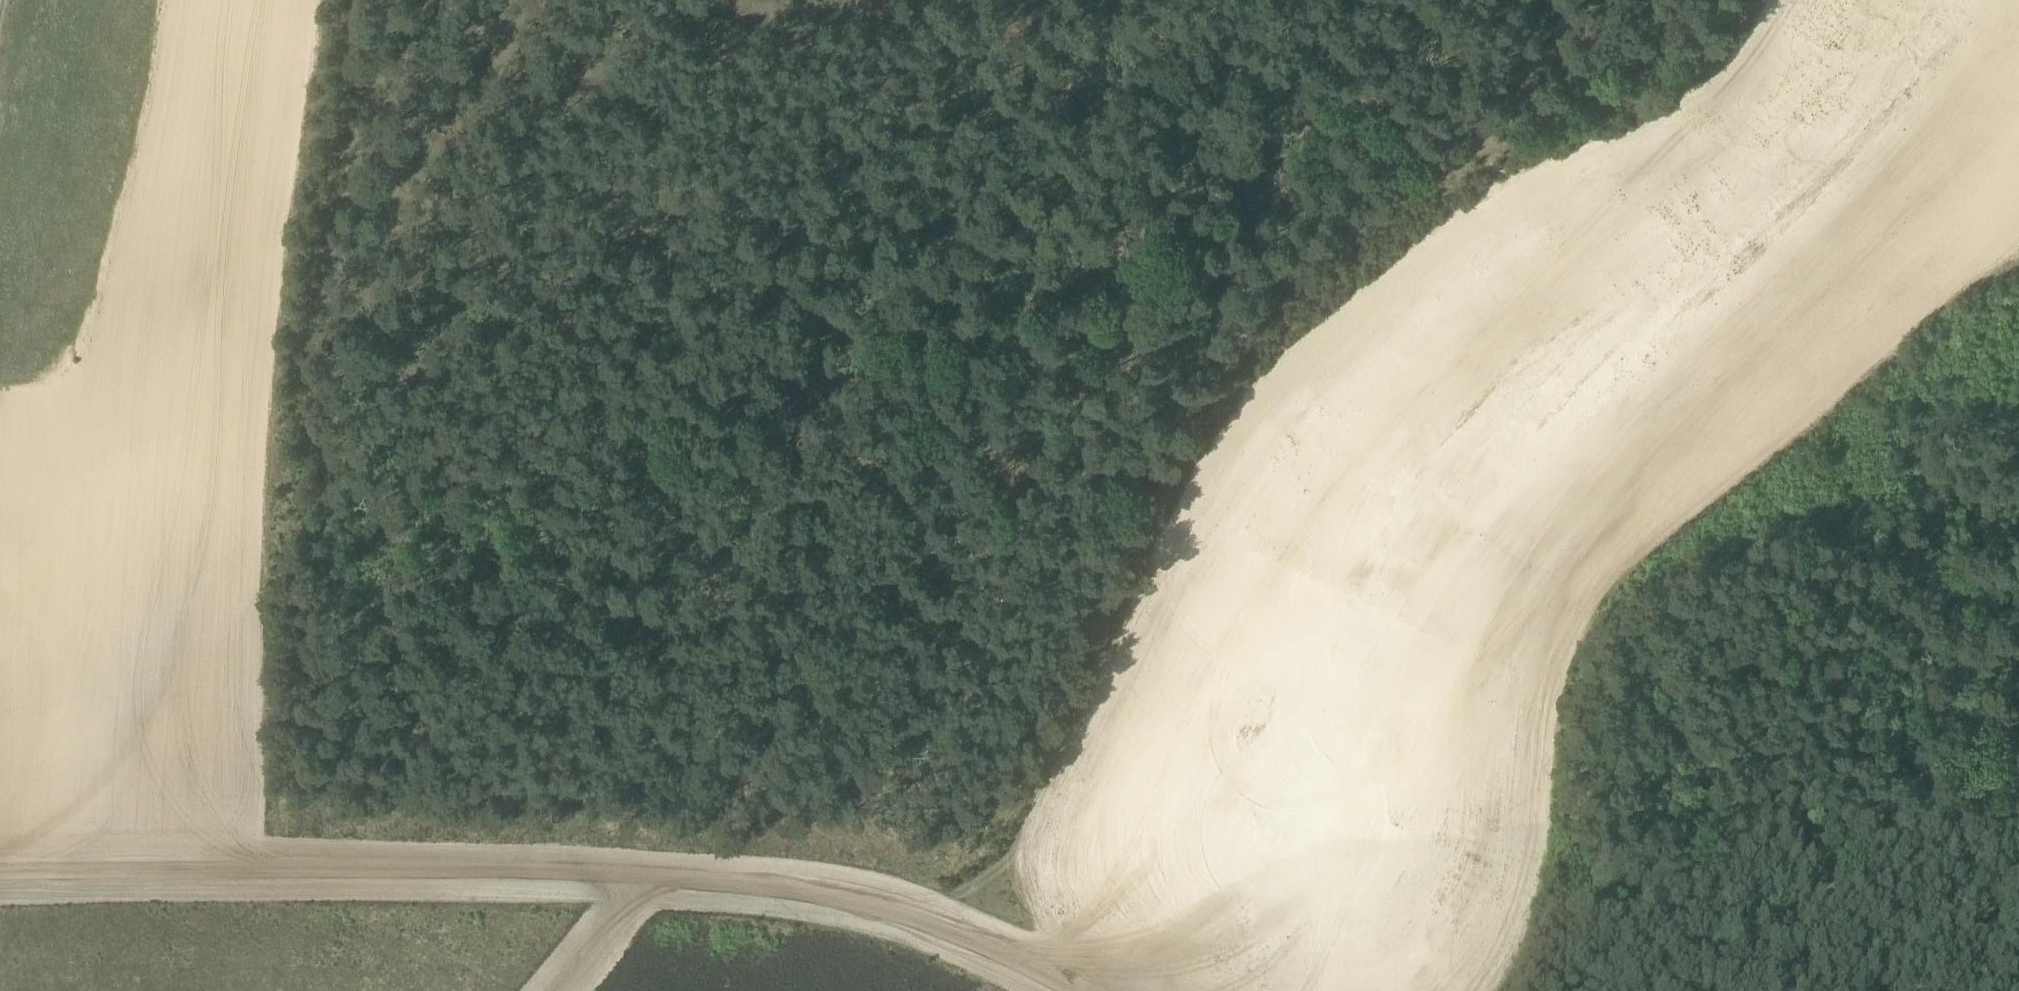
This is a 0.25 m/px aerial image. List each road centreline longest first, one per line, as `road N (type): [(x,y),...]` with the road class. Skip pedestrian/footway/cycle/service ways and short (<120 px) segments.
road 1 (track): [(0,875),(272,867),(644,878),(884,903),(983,939),(1079,990)]
road 2 (track): [(644,878),(548,990)]

